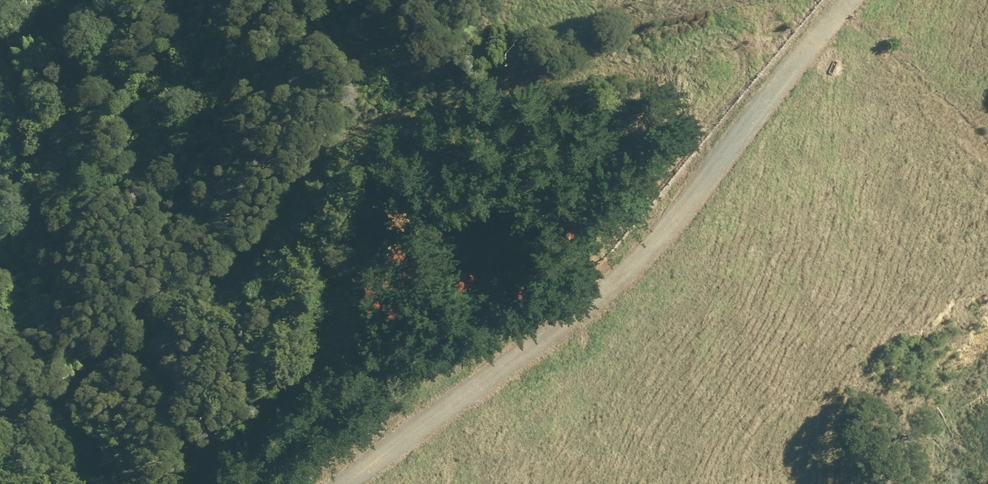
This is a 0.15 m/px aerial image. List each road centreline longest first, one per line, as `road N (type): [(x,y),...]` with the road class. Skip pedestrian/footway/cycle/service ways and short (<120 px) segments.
road 1 (track): [(0,432),(16,435),(231,277),(486,128),(830,18),(841,0)]
road 2 (track): [(830,18),(690,225),(545,328),(356,483)]

